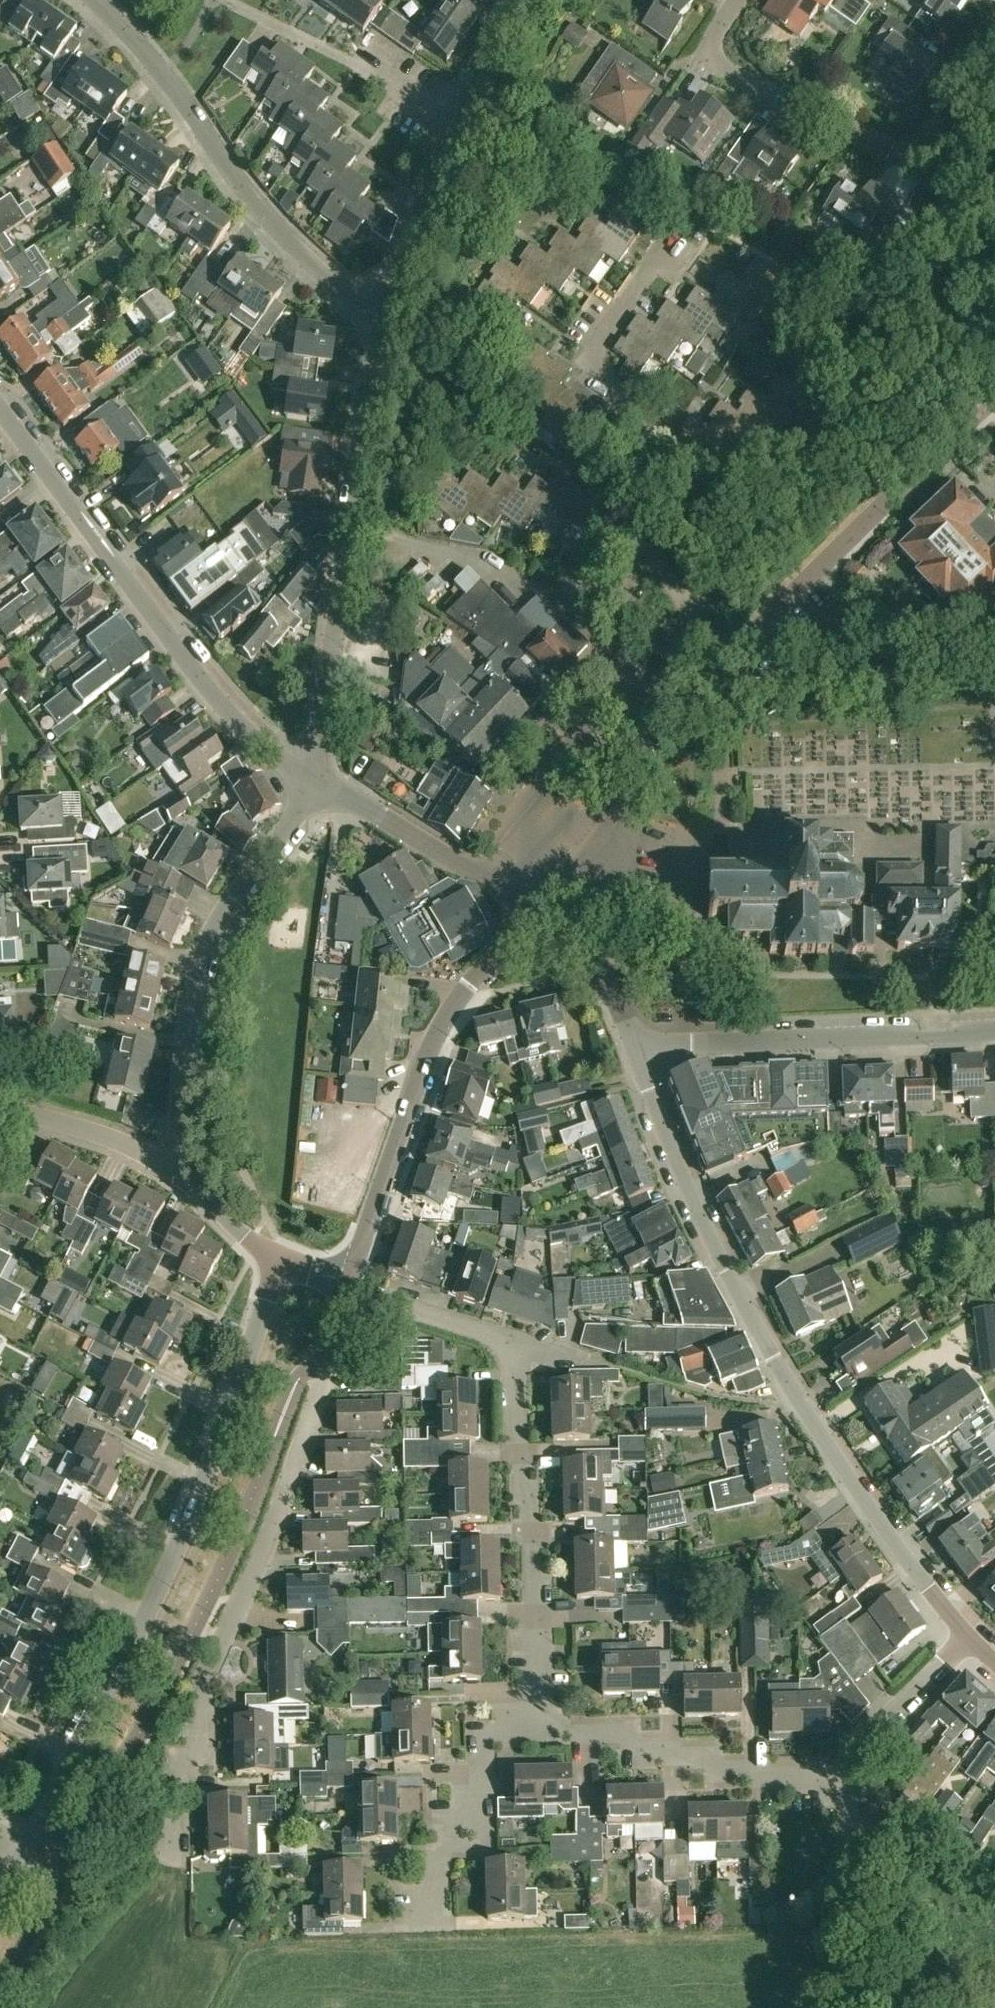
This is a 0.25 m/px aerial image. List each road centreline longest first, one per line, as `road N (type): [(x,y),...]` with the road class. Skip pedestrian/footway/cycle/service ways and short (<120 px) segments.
road 1 (residential): [(972,1642),(792,1396),(689,1196),(638,1055)]
road 2 (residential): [(32,1848),(173,1568),(281,1260)]
road 3 (residential): [(174,1860),(174,1762),(201,1760),(203,1690),(282,1505),(350,1285)]
road 4 (residential): [(972,1642),(843,1767),(823,1775),(762,1776),(670,1750),(641,1750),(622,1731),(541,1734)]
road 5 (residential): [(314,778),(256,741),(201,682),(0,411)]
road 6 (residential): [(314,778),(386,317)]
road 7 (residential): [(386,317),(316,265),(235,183),(162,73),(92,0)]
road 8 (residential): [(314,778),(288,831),(208,941),(189,1012),(179,1136),(168,1167)]
road 9 (residential): [(541,1734),(535,1546),(522,1498),(514,1353)]
road 10 (residential): [(638,1055),(685,1046),(994,1031)]
road 11 (residential): [(994,394),(754,631)]
road 12 (residential): [(350,1285),(424,1063),(471,987)]
road 13 (residential): [(739,0),(712,40),(718,69),(909,153),(928,141)]
road 14 (unclassified): [(640,523),(645,413),(602,384),(604,337),(659,265)]
road 15 (residential): [(541,1734),(487,1735),(488,1783),(442,1847),(444,1930)]
road 16 (residential): [(462,127),(369,65),(232,3)]
road 17 (residential): [(531,912),(604,836),(630,782),(639,734),(665,700)]
road 18 (track): [(831,2007),(854,1792),(843,1767)]
road 19 (residential): [(386,317),(462,127)]
road 20 (residential): [(665,700),(615,666),(638,534)]
road 21 (residential): [(638,1055),(602,977),(531,912)]
road 22 (residential): [(168,1167),(102,1137),(0,1105)]
road 23 (residential): [(514,1353),(495,1336),(350,1285)]
road 24 (residential): [(817,685),(994,667)]
road 25 (residential): [(531,912),(383,819)]
road 26 (residential): [(726,658),(638,534)]
road 27 (residential): [(281,1260),(253,1245),(168,1167)]
road 28 (residential): [(462,127),(523,0)]
road 29 (residential): [(928,141),(994,35)]

